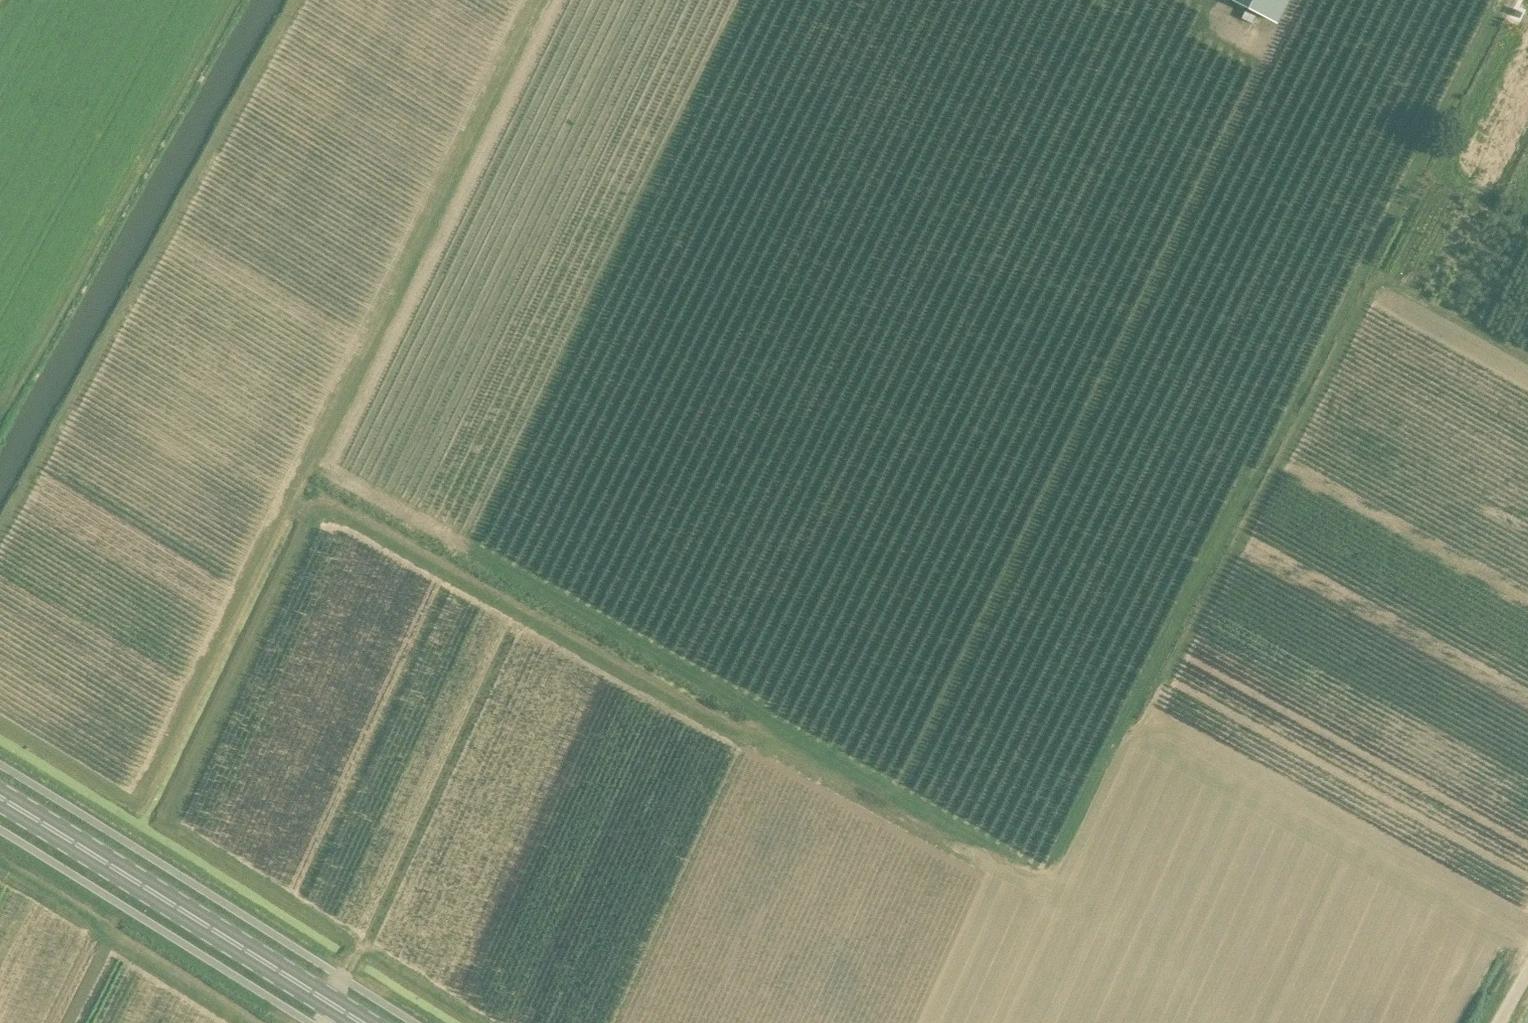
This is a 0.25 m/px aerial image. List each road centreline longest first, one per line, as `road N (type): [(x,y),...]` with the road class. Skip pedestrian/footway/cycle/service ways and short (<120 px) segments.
road 1 (primary): [(357,1022),(0,800)]

